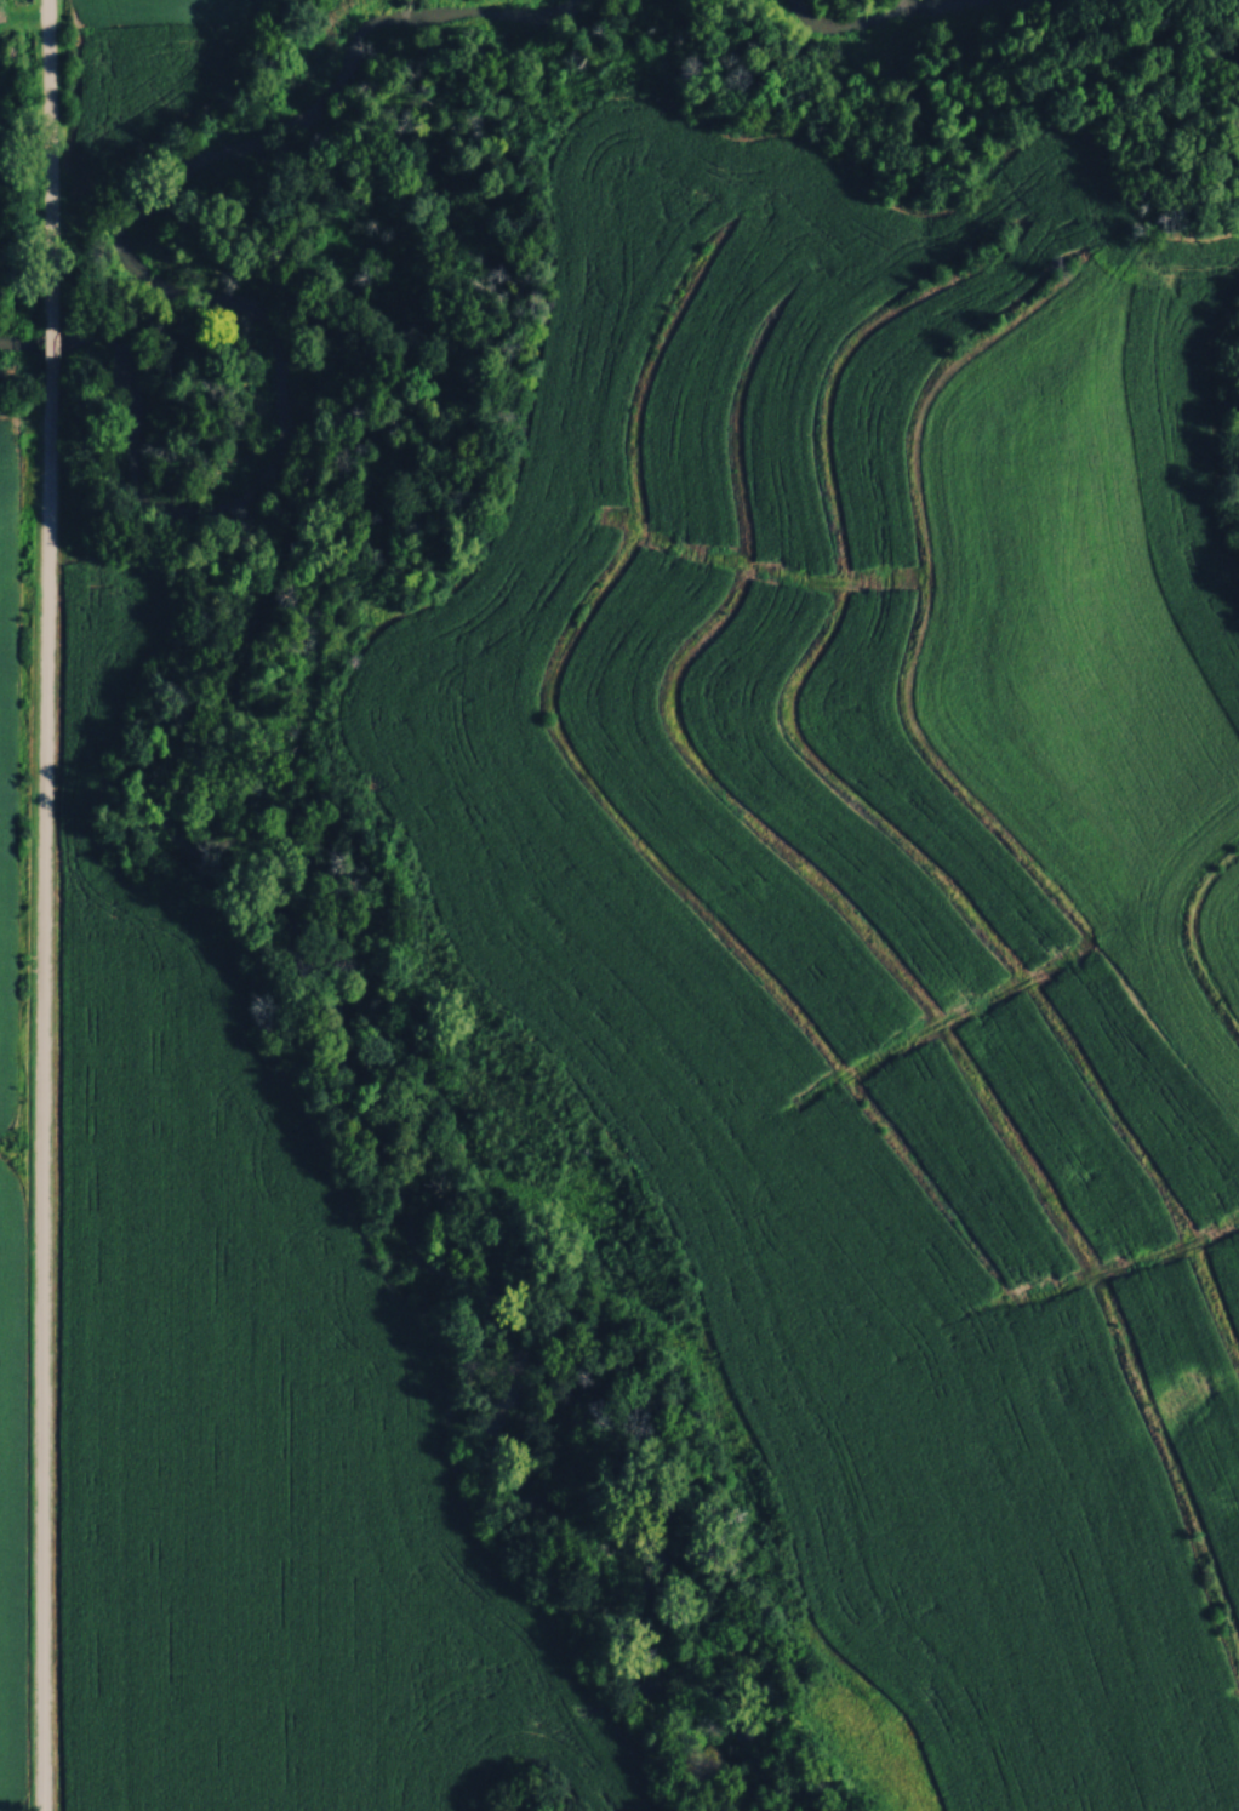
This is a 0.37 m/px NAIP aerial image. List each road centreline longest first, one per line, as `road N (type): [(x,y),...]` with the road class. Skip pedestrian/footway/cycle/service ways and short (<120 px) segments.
road 1 (residential): [(45,1810),(51,381)]
road 2 (residential): [(51,314),(50,0)]

